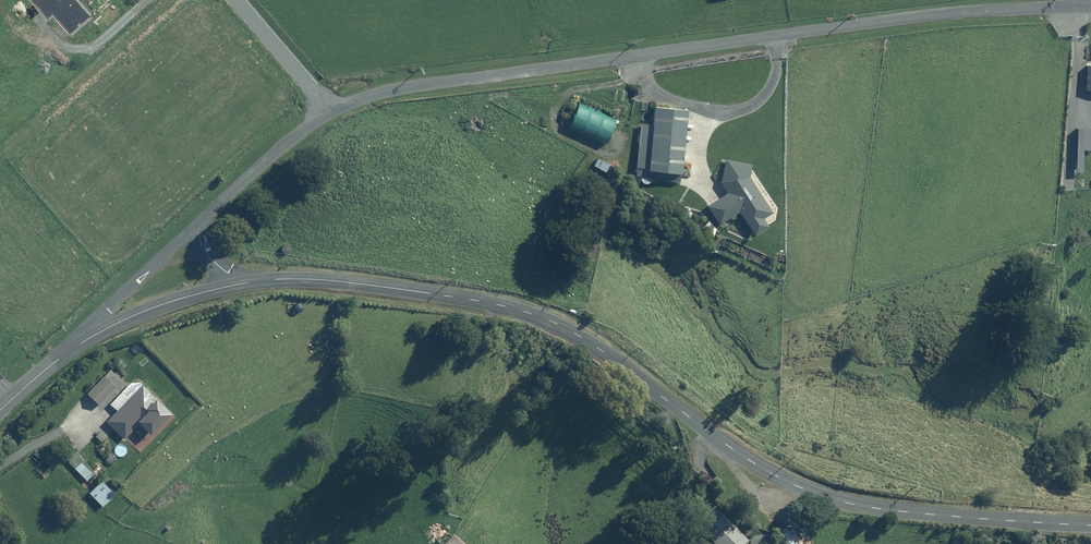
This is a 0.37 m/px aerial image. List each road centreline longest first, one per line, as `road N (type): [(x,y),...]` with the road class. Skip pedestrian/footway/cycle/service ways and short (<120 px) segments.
road 1 (unclassified): [(243,283),(359,283),(528,312),(576,334),(750,462),(823,497),(876,509),(1090,524)]
road 2 (unclassified): [(334,112),(421,85),(950,8),(1090,6)]
road 3 (unclassified): [(69,352),(132,316),(243,283)]
road 4 (unclassified): [(69,352),(197,225)]
road 5 (unclassified): [(197,225),(283,145),(334,112)]
road 6 (residential): [(236,0),(334,112)]

